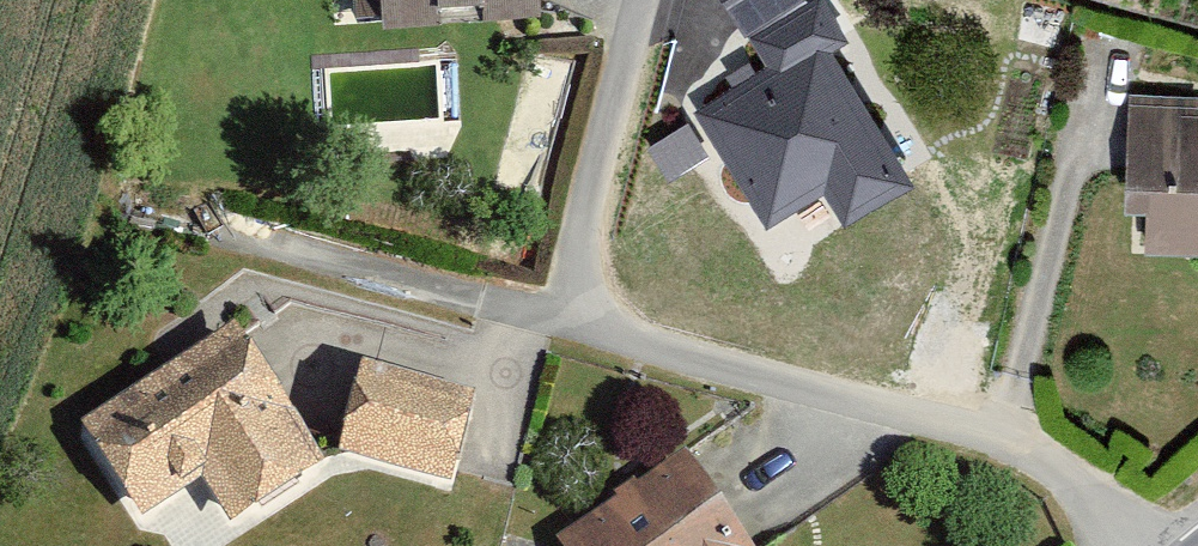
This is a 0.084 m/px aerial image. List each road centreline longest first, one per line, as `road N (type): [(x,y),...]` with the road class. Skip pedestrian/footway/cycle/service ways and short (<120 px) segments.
road 1 (residential): [(560,318),(1005,437),(1073,477),(1129,545)]
road 2 (residential): [(215,226),(560,318)]
road 3 (residential): [(642,0),(560,318)]

